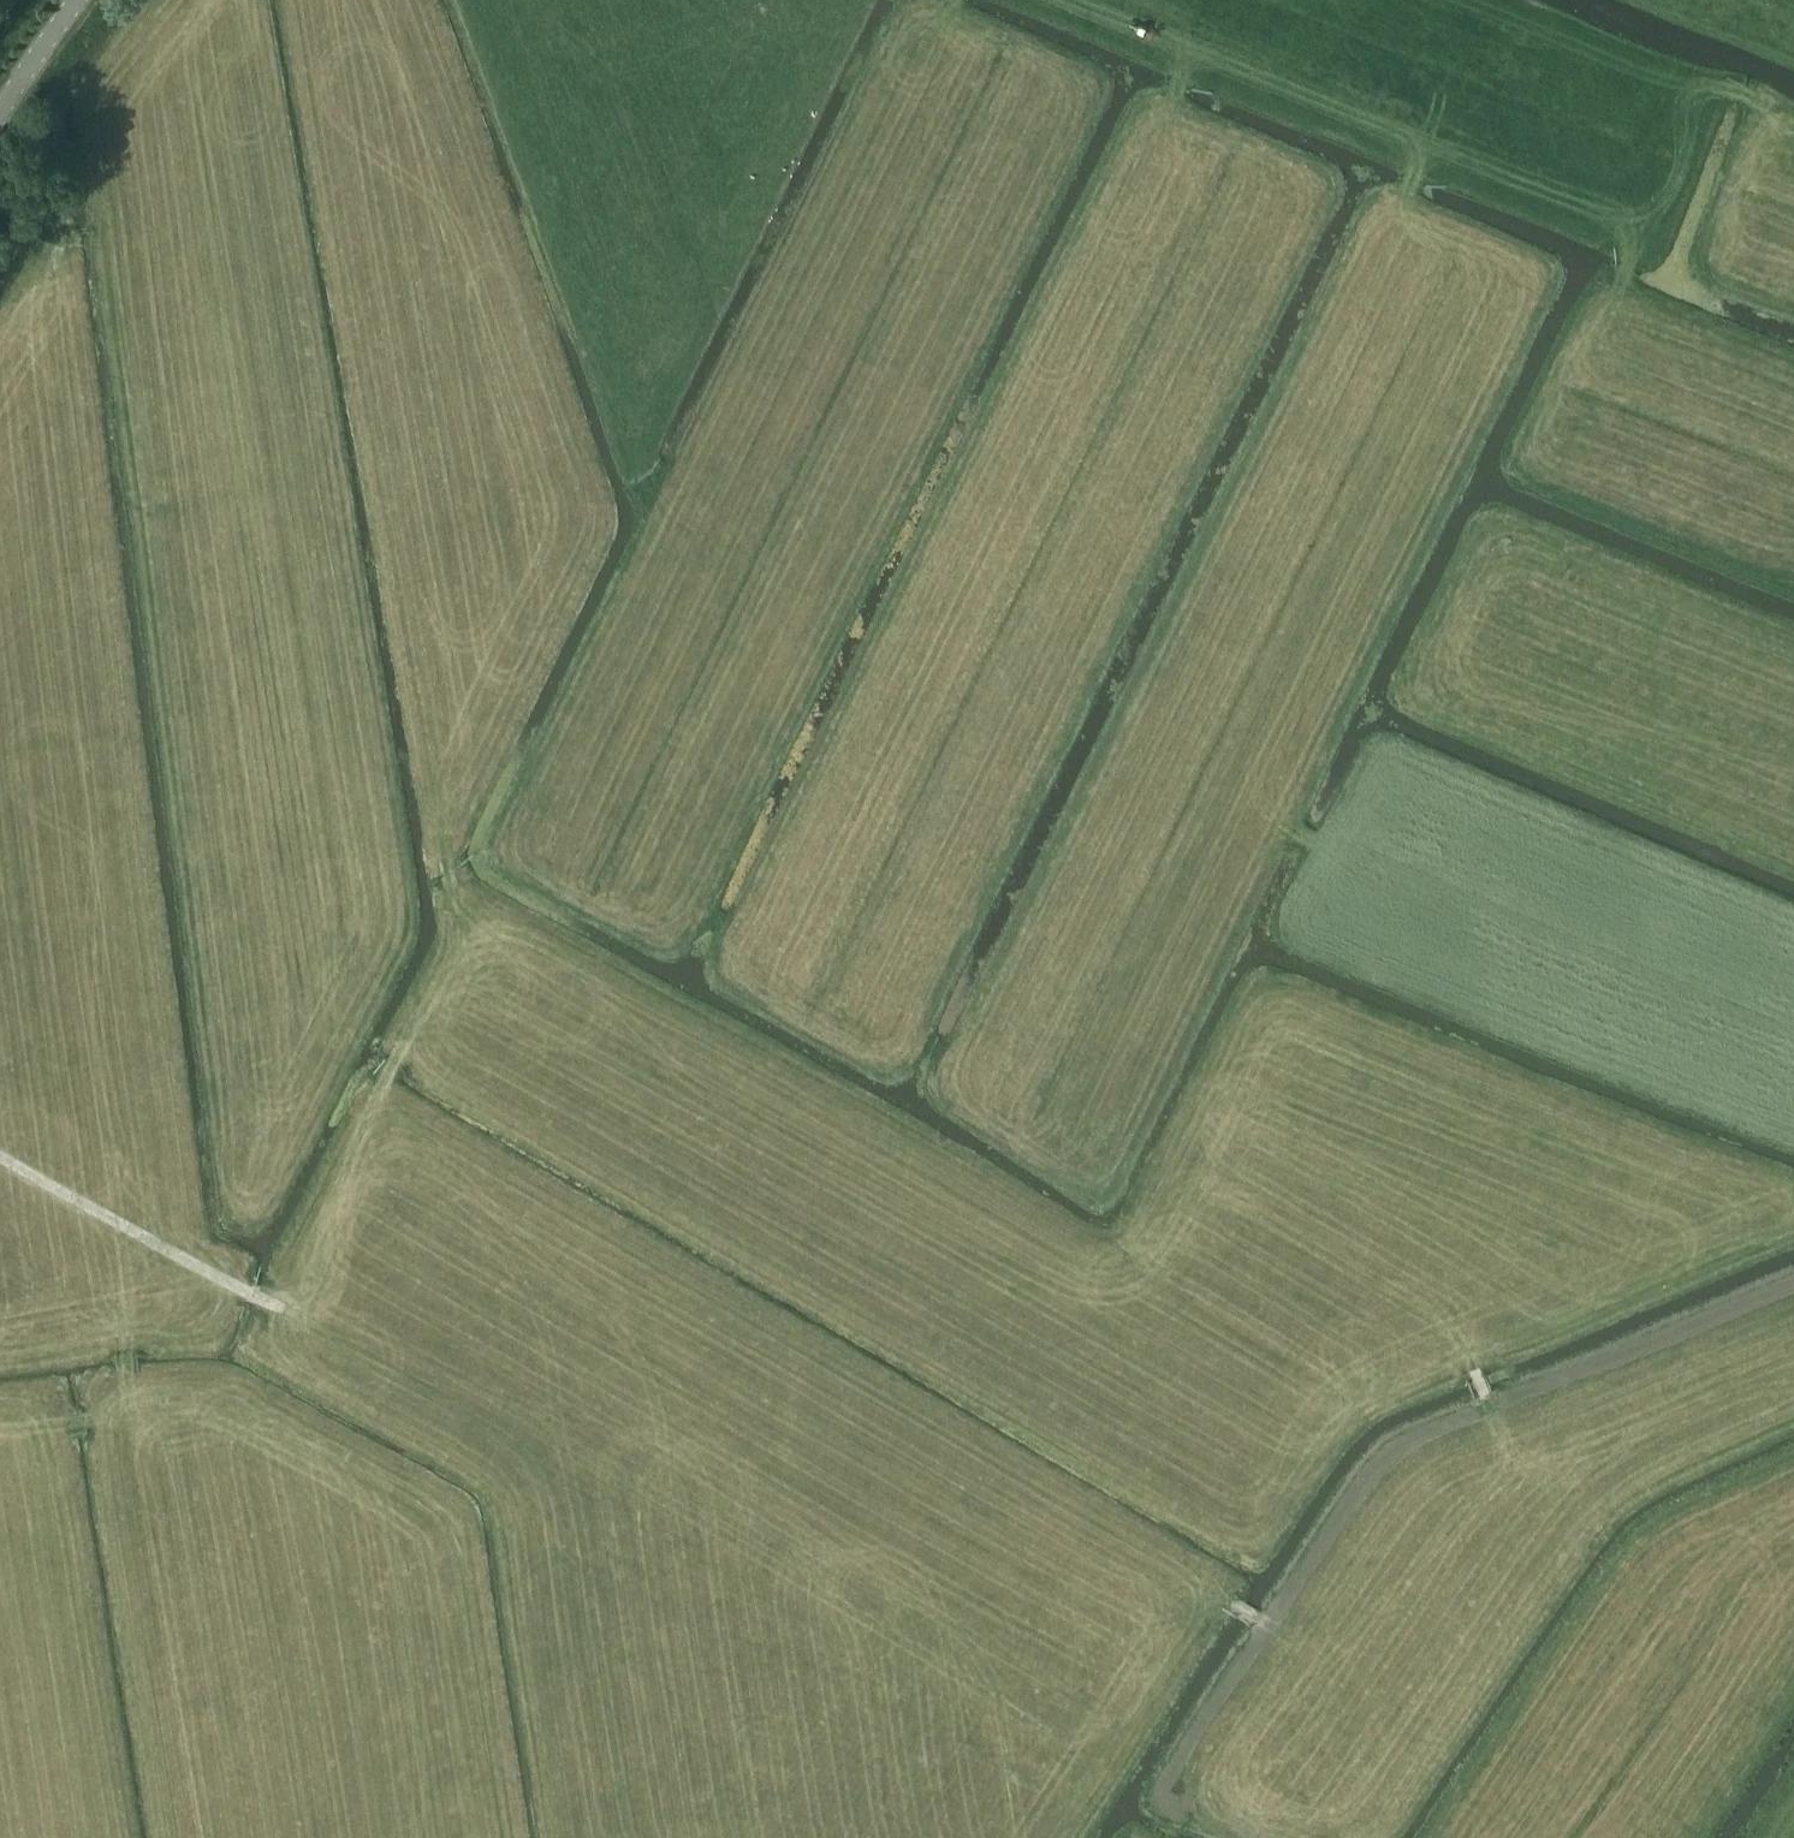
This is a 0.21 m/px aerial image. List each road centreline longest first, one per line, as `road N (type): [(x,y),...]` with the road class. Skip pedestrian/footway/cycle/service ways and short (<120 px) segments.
road 1 (track): [(274,1305),(0,1159)]
road 2 (unclassified): [(0,120),(72,0)]

